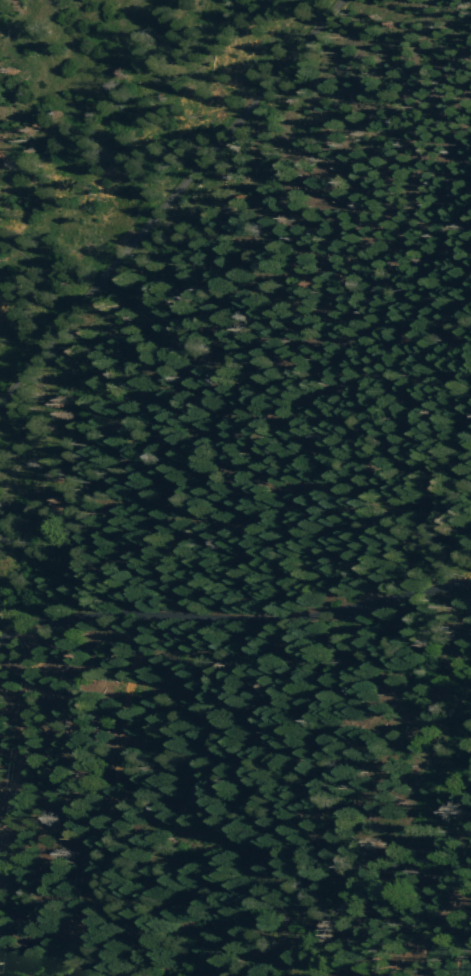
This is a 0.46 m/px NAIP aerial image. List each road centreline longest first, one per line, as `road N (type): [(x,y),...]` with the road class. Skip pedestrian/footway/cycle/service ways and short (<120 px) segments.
road 1 (residential): [(0,395),(338,0)]
road 2 (residential): [(0,635),(28,623),(120,612),(333,611),(470,577)]

